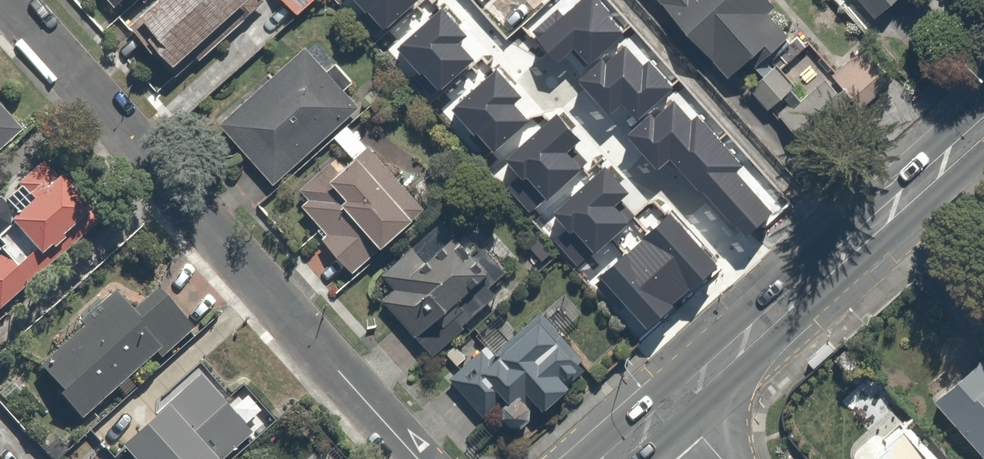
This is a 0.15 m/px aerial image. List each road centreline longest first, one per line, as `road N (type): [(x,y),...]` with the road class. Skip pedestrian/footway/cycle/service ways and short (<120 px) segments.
road 1 (residential): [(415,458),(0,13)]
road 2 (secondary): [(983,128),(675,405)]

